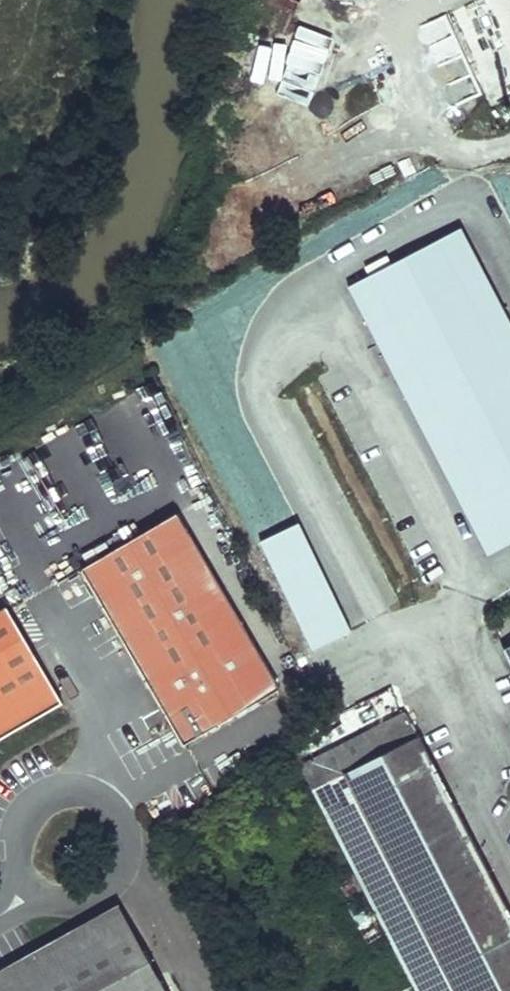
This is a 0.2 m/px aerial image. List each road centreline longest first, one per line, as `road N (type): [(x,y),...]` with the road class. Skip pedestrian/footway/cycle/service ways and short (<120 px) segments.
road 1 (unclassified): [(37,881),(66,894),(107,883),(127,850),(119,810),(79,785),(47,791),(25,813),(22,862)]

